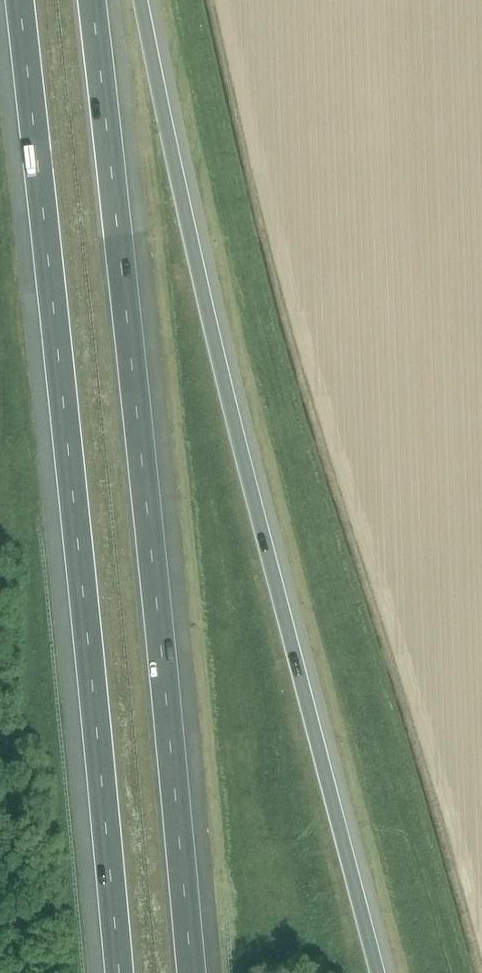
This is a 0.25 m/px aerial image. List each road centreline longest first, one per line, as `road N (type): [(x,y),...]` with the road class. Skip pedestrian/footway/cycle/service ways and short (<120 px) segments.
road 1 (motorway): [(376,972),(217,356),(140,0)]
road 2 (motorway): [(191,972),(91,0)]
road 3 (motorway): [(19,0),(118,972)]

